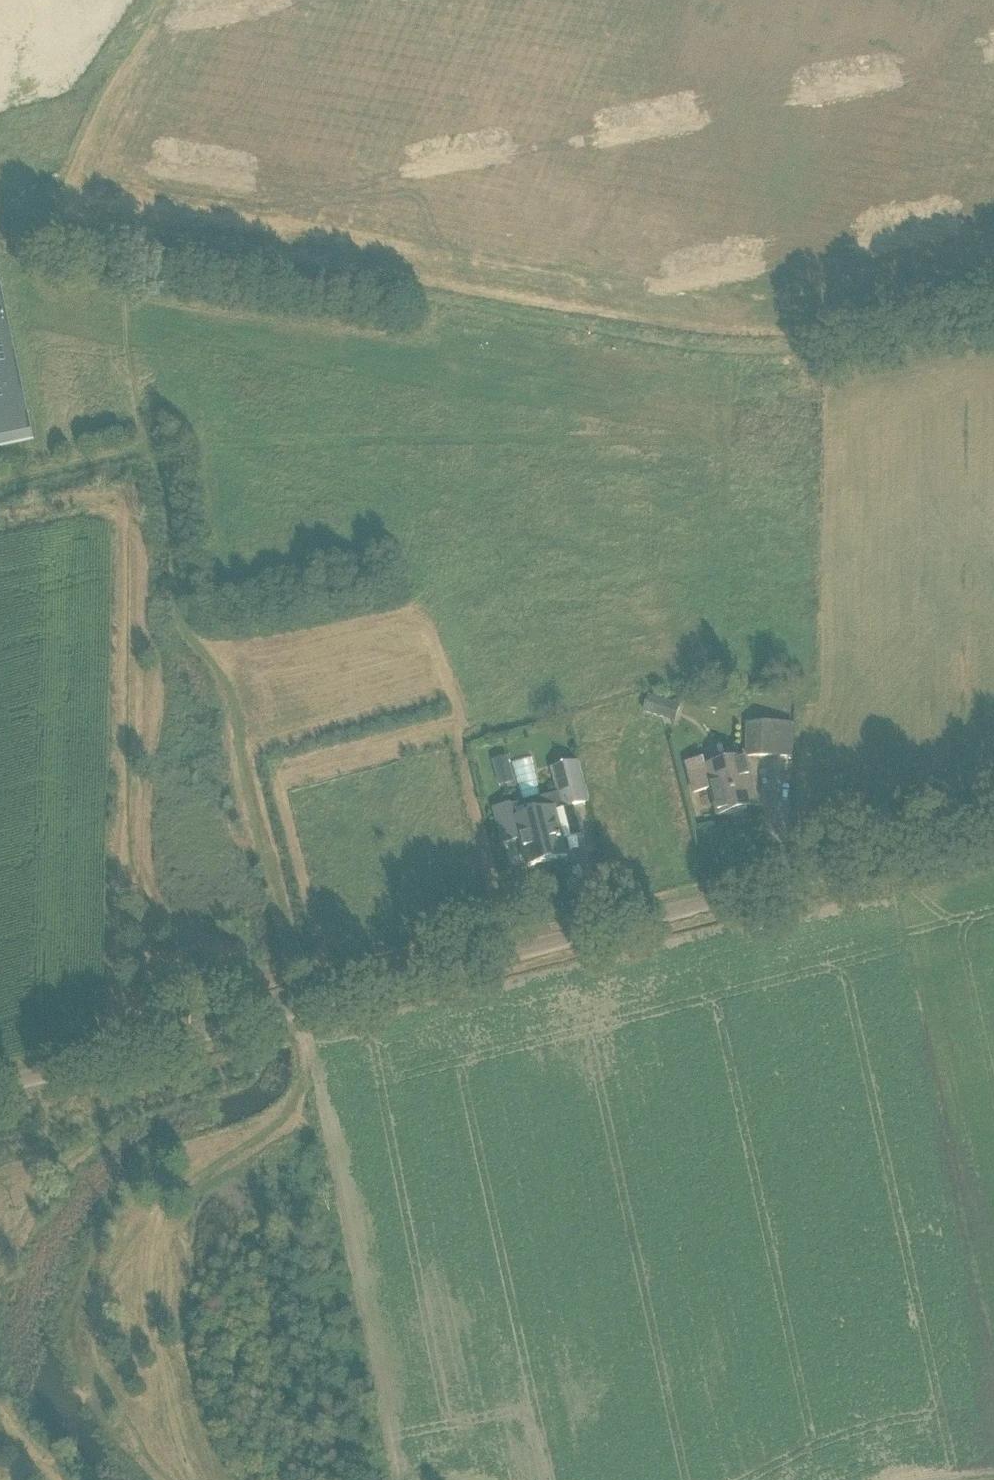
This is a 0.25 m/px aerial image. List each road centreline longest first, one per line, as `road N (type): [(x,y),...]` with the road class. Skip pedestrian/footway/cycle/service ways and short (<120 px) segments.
road 1 (unclassified): [(993,834),(0,1102)]
road 2 (track): [(993,294),(770,334),(666,341),(0,216)]

